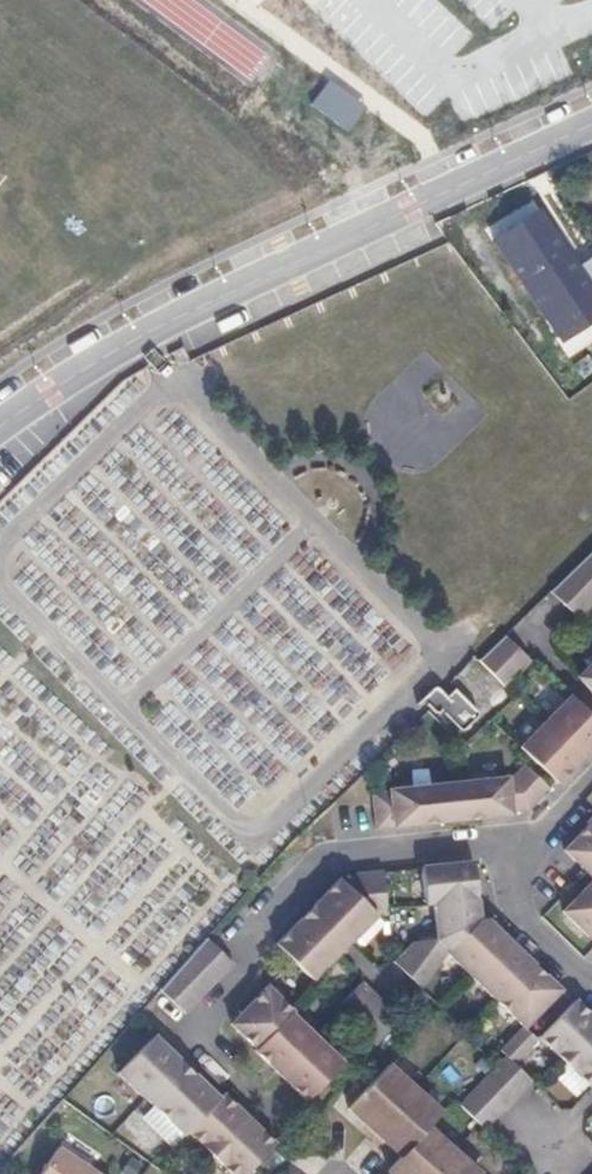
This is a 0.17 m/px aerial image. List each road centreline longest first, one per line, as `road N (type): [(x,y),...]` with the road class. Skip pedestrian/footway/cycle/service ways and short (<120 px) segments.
road 1 (residential): [(0,432),(162,326),(591,140)]
road 2 (residential): [(533,840),(331,855),(253,939),(252,974),(192,1035),(266,1103)]
road 3 (residential): [(591,967),(512,894),(533,840)]

